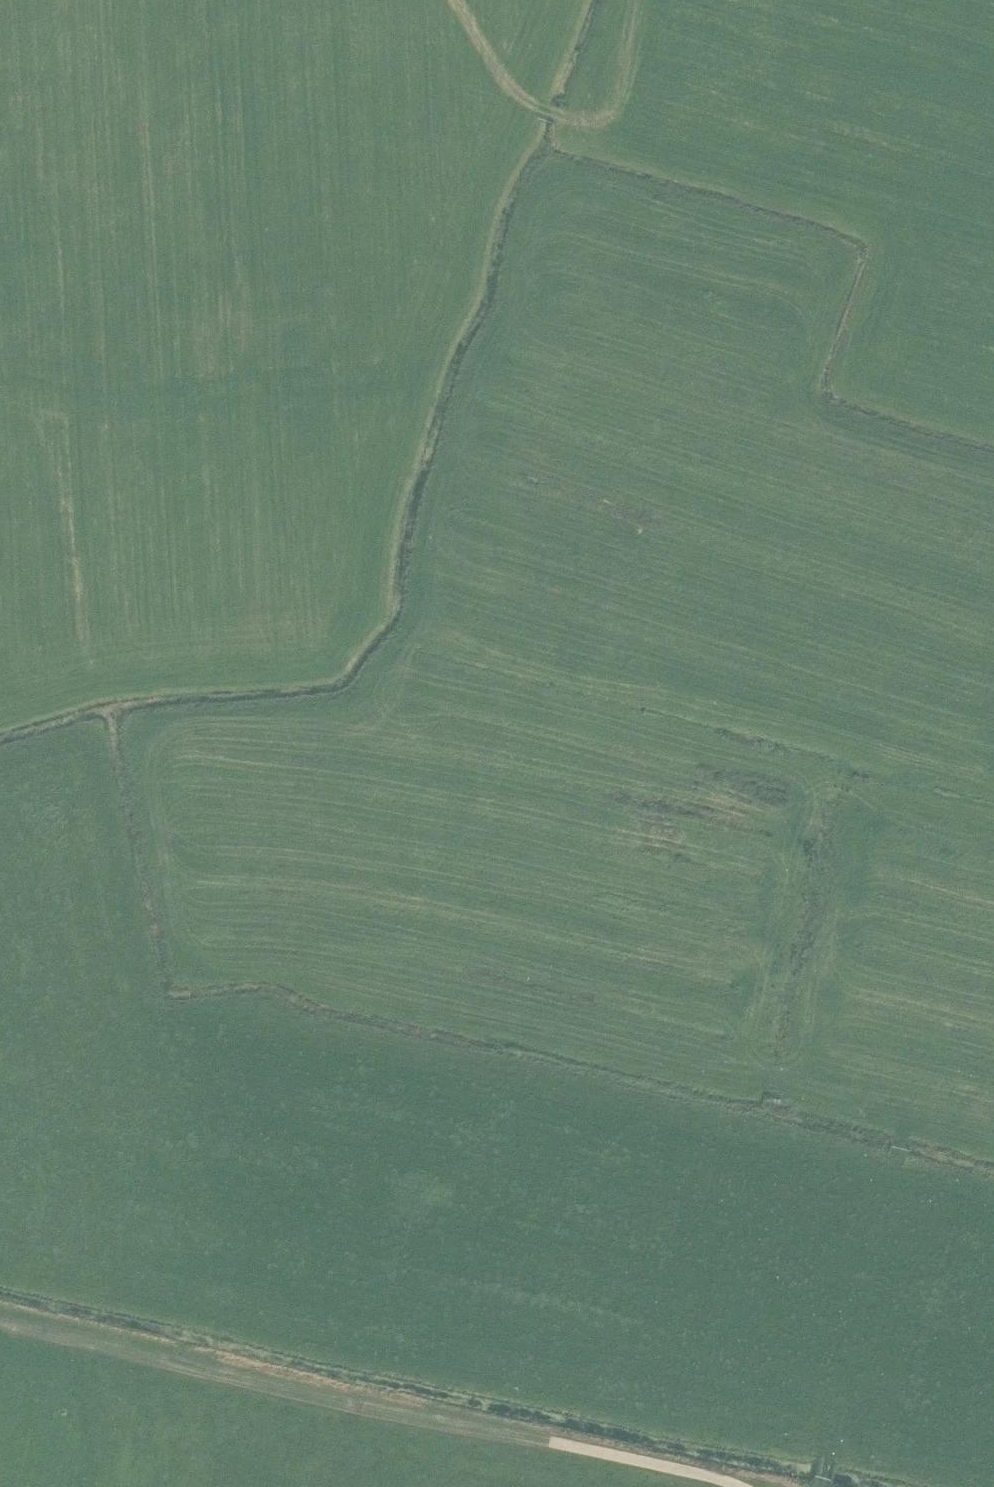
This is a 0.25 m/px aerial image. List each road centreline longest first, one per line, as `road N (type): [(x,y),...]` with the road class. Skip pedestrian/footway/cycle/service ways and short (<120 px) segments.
road 1 (track): [(735,1486),(0,1316)]

